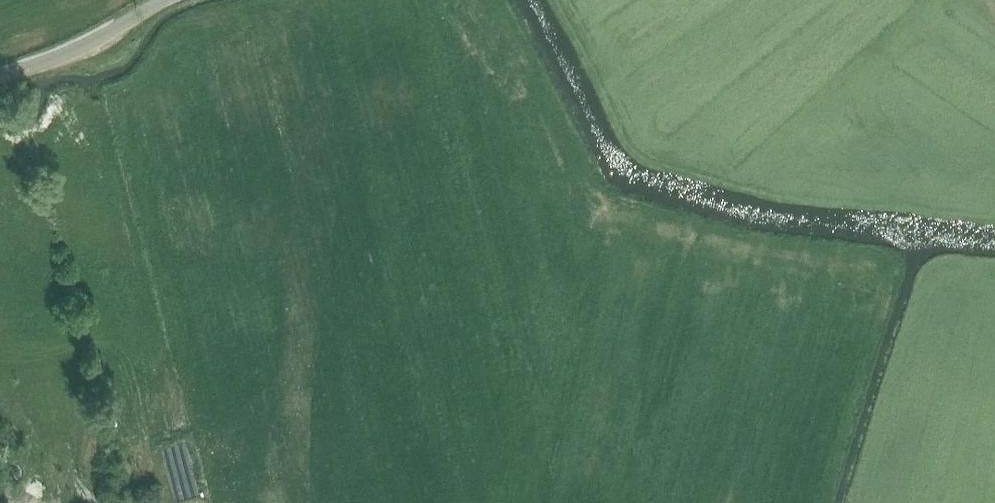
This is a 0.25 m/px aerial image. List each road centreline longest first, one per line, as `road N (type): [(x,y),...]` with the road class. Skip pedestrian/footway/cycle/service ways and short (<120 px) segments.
road 1 (unclassified): [(0,77),(106,36),(167,0)]

